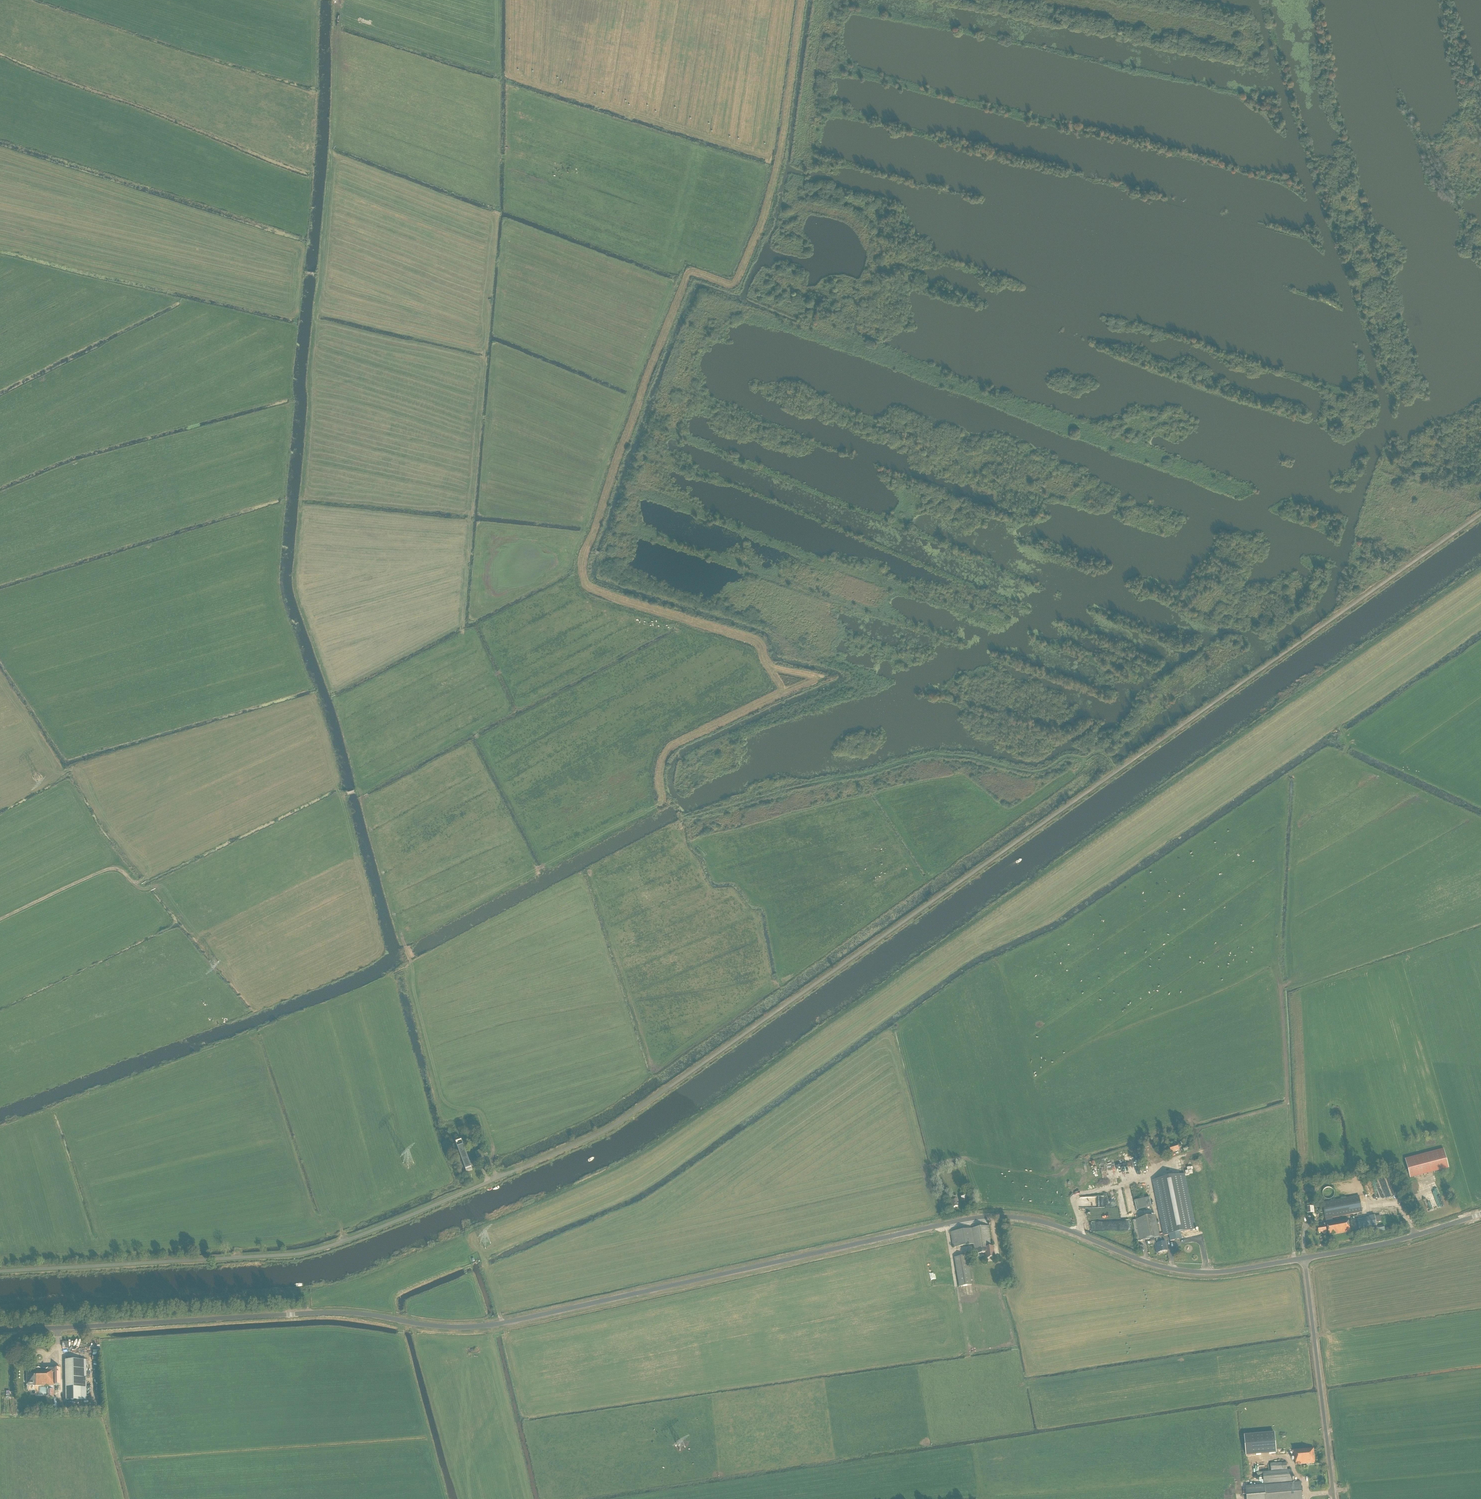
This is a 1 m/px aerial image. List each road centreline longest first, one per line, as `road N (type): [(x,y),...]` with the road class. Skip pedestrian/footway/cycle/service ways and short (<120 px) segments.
road 1 (unclassified): [(0,1331),(332,1312),(482,1327),(996,1217),(1048,1225),(1187,1274),(1304,1259)]
road 2 (unclassified): [(0,1272),(321,1251),(516,1170)]
road 3 (unclassified): [(1335,1498),(1304,1259)]
road 4 (unclassified): [(1304,1259),(1480,1214)]

